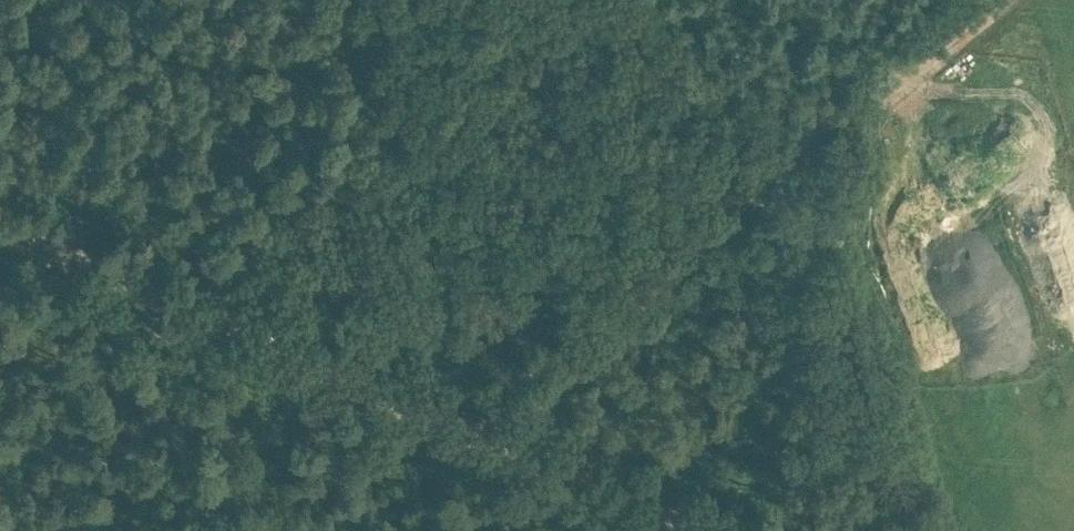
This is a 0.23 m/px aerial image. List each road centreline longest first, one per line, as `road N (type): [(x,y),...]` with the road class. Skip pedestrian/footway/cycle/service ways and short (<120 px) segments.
road 1 (track): [(483,437),(0,215)]
road 2 (track): [(483,437),(804,154)]
road 3 (track): [(804,154),(987,0)]
road 4 (track): [(687,530),(483,437)]

